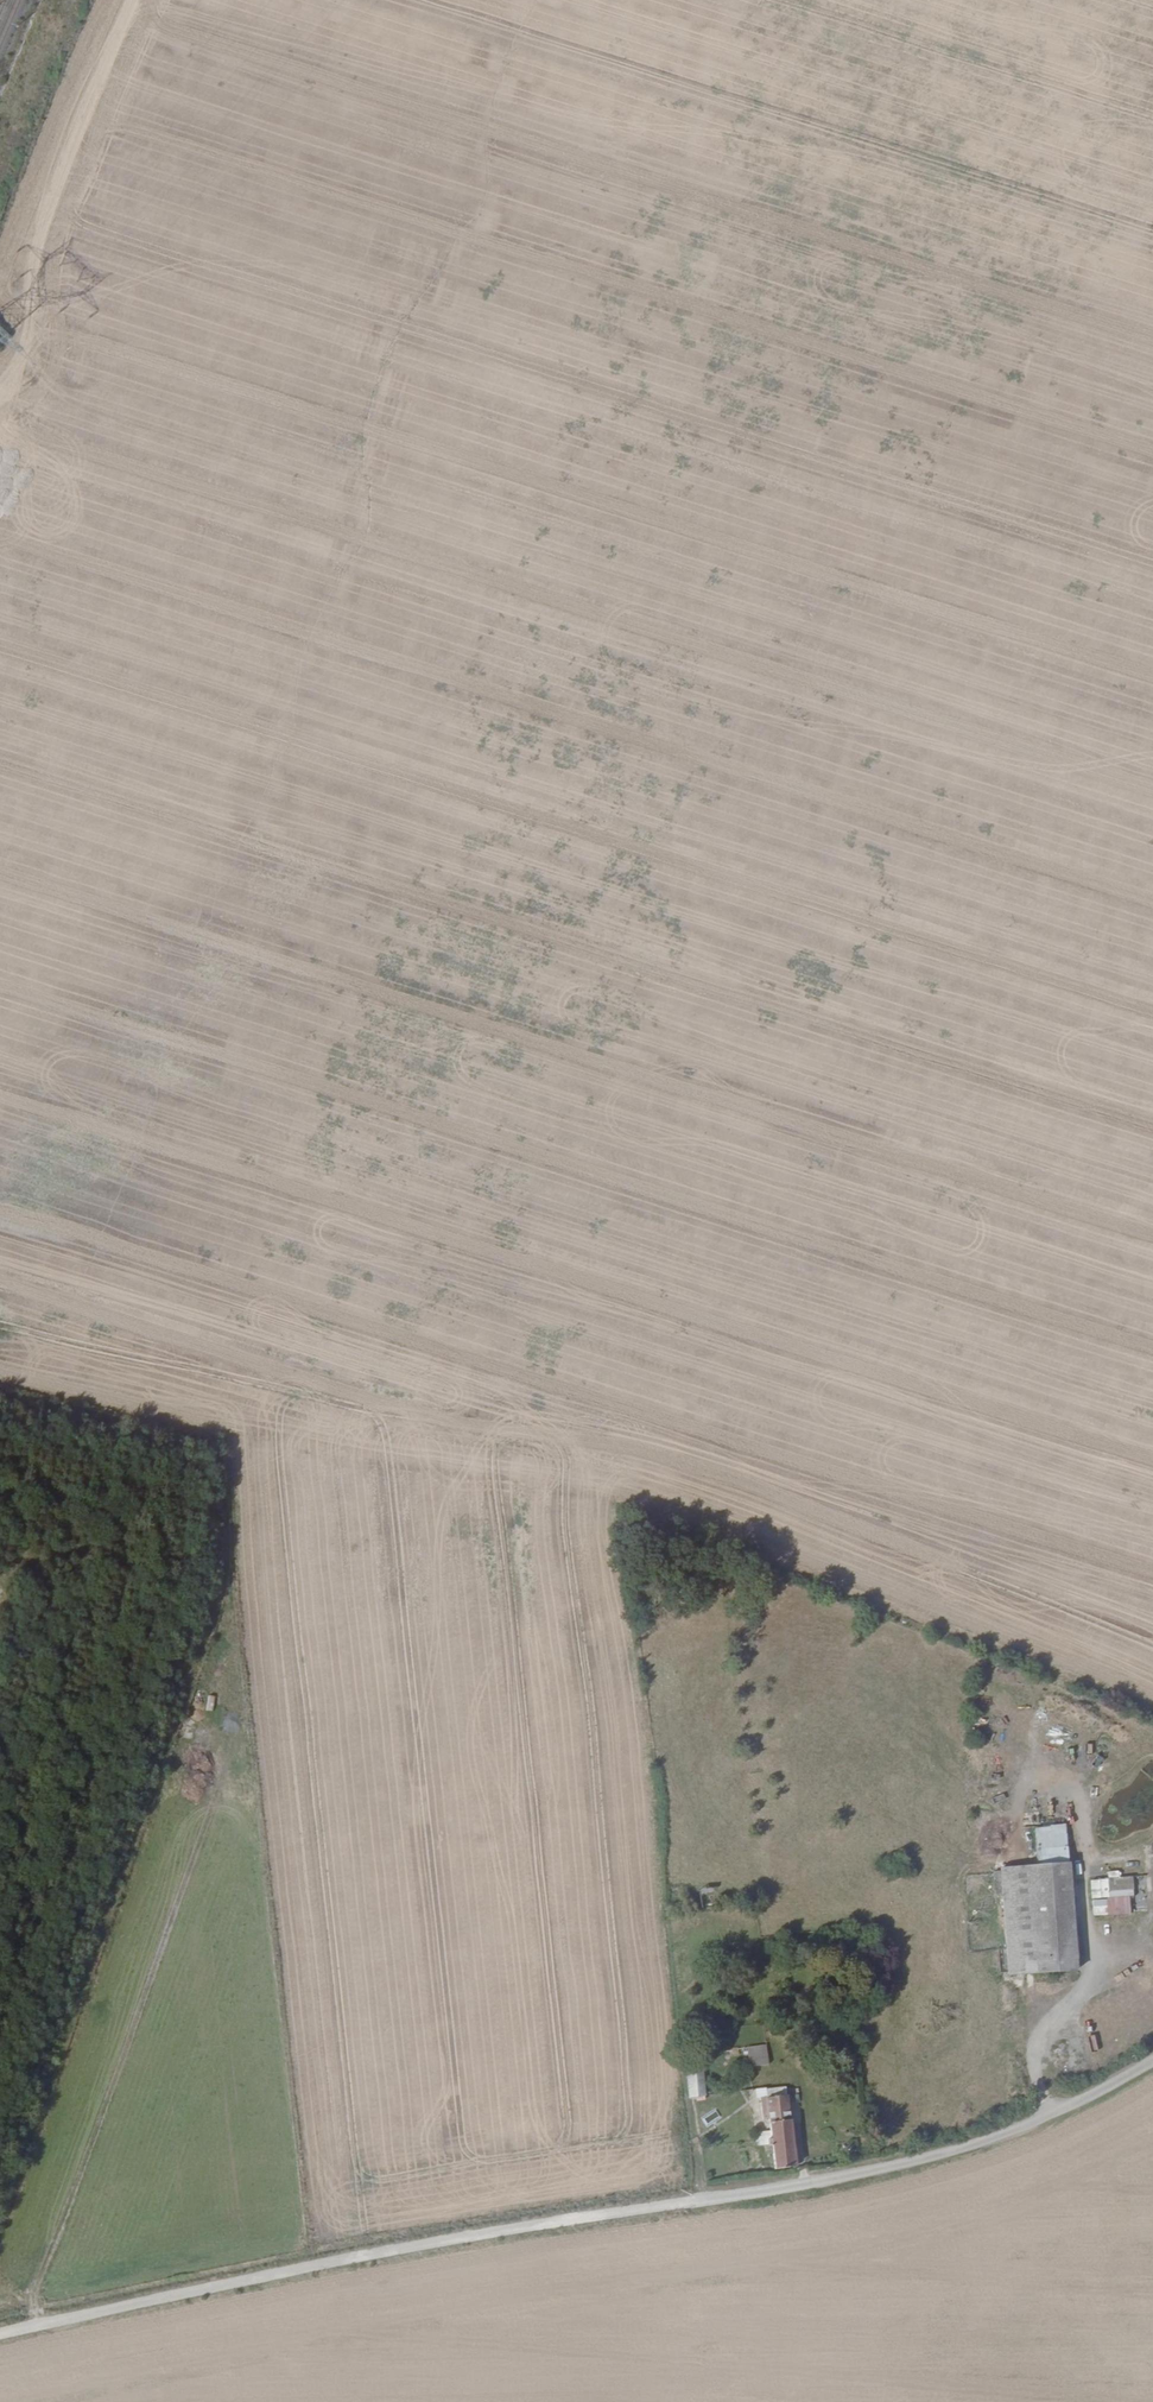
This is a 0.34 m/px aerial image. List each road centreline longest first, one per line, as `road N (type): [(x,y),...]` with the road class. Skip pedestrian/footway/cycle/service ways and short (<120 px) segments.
road 1 (track): [(0,2334),(451,2241),(893,2165),(1027,2127),(1056,2109)]

